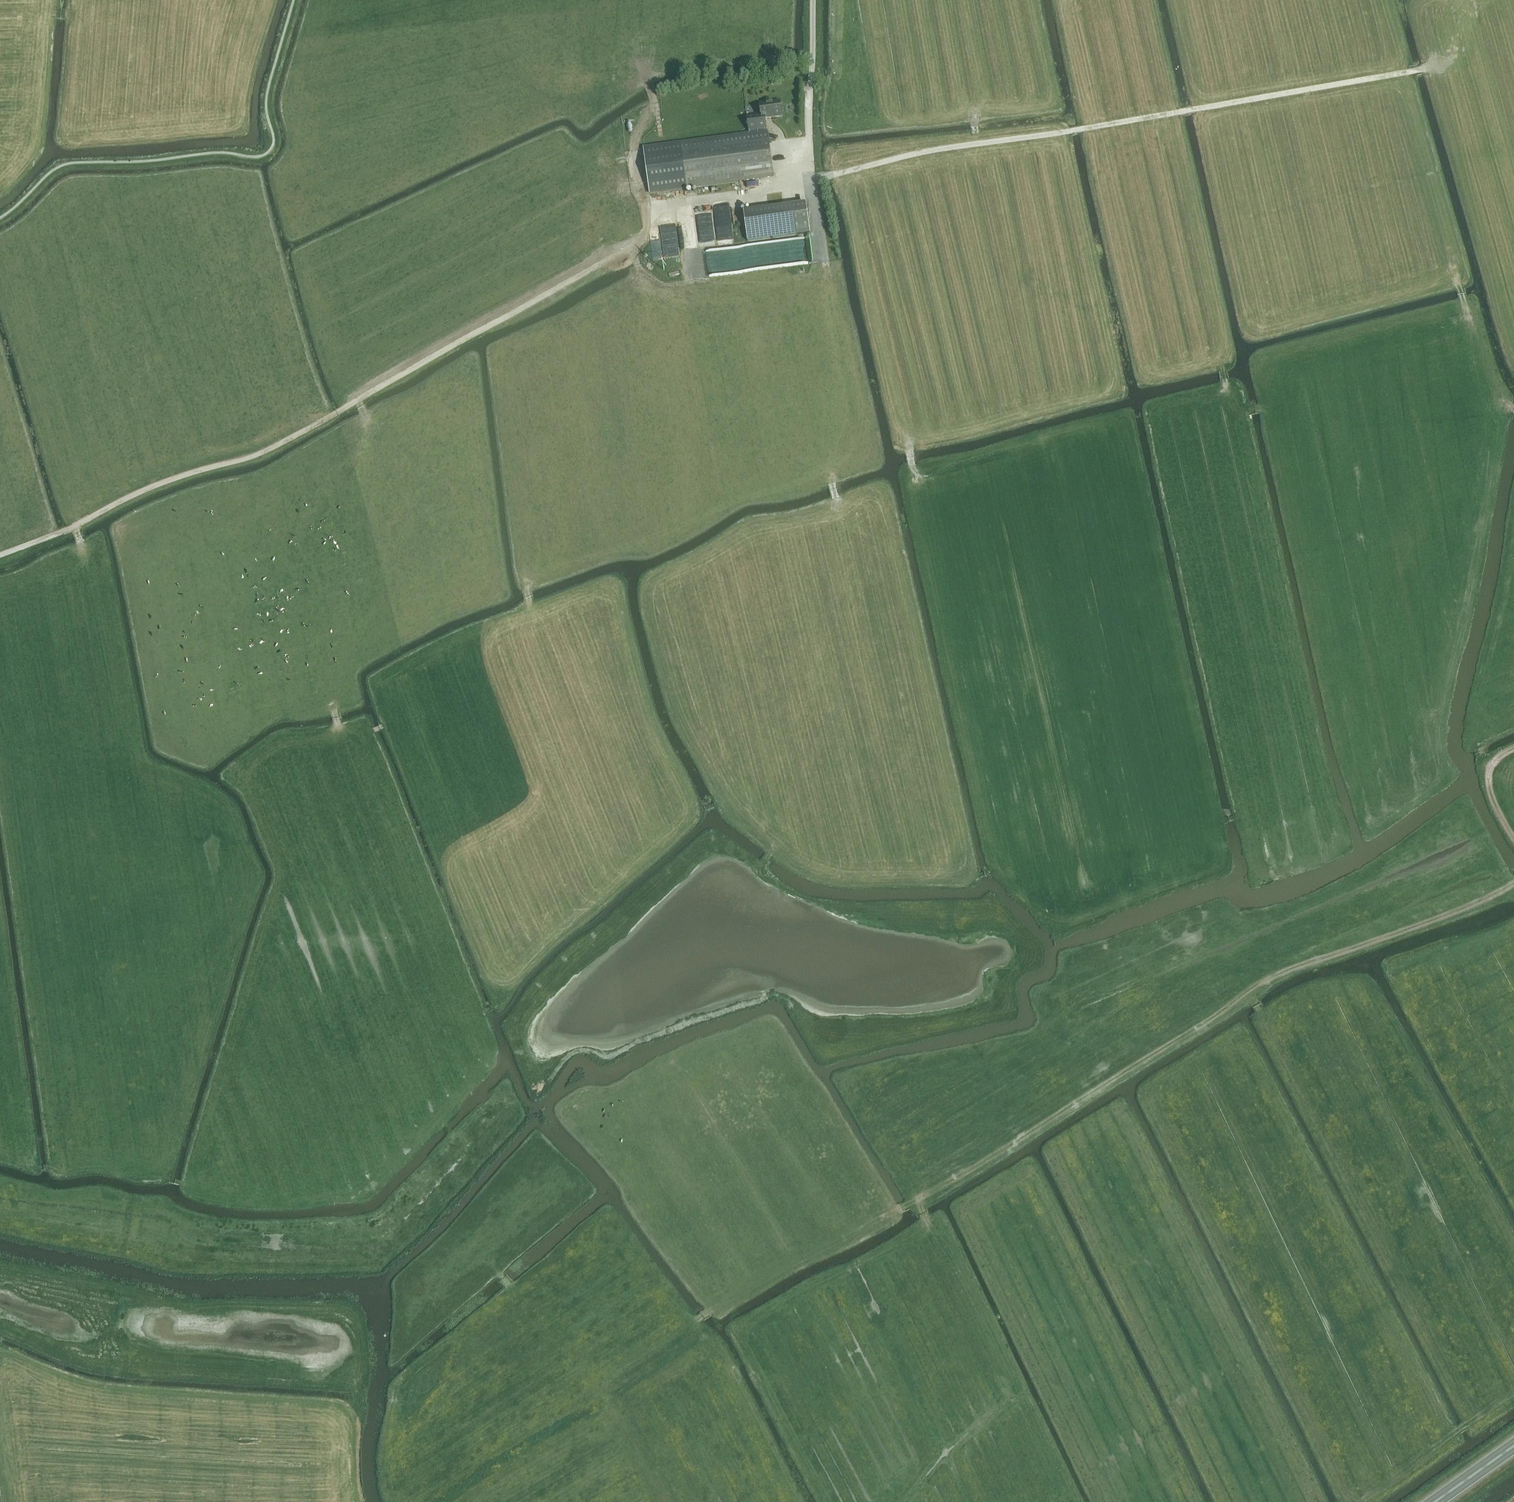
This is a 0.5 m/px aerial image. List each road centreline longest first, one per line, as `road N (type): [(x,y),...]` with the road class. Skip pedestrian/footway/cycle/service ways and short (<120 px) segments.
road 1 (track): [(670,204),(631,248),(256,457),(150,489),(0,555)]
road 2 (track): [(811,180),(957,146),(1425,68),(1445,59),(1479,0)]
road 3 (track): [(1248,992),(897,1211)]
road 4 (track): [(1513,883),(1274,973),(1248,992),(1283,1064)]

